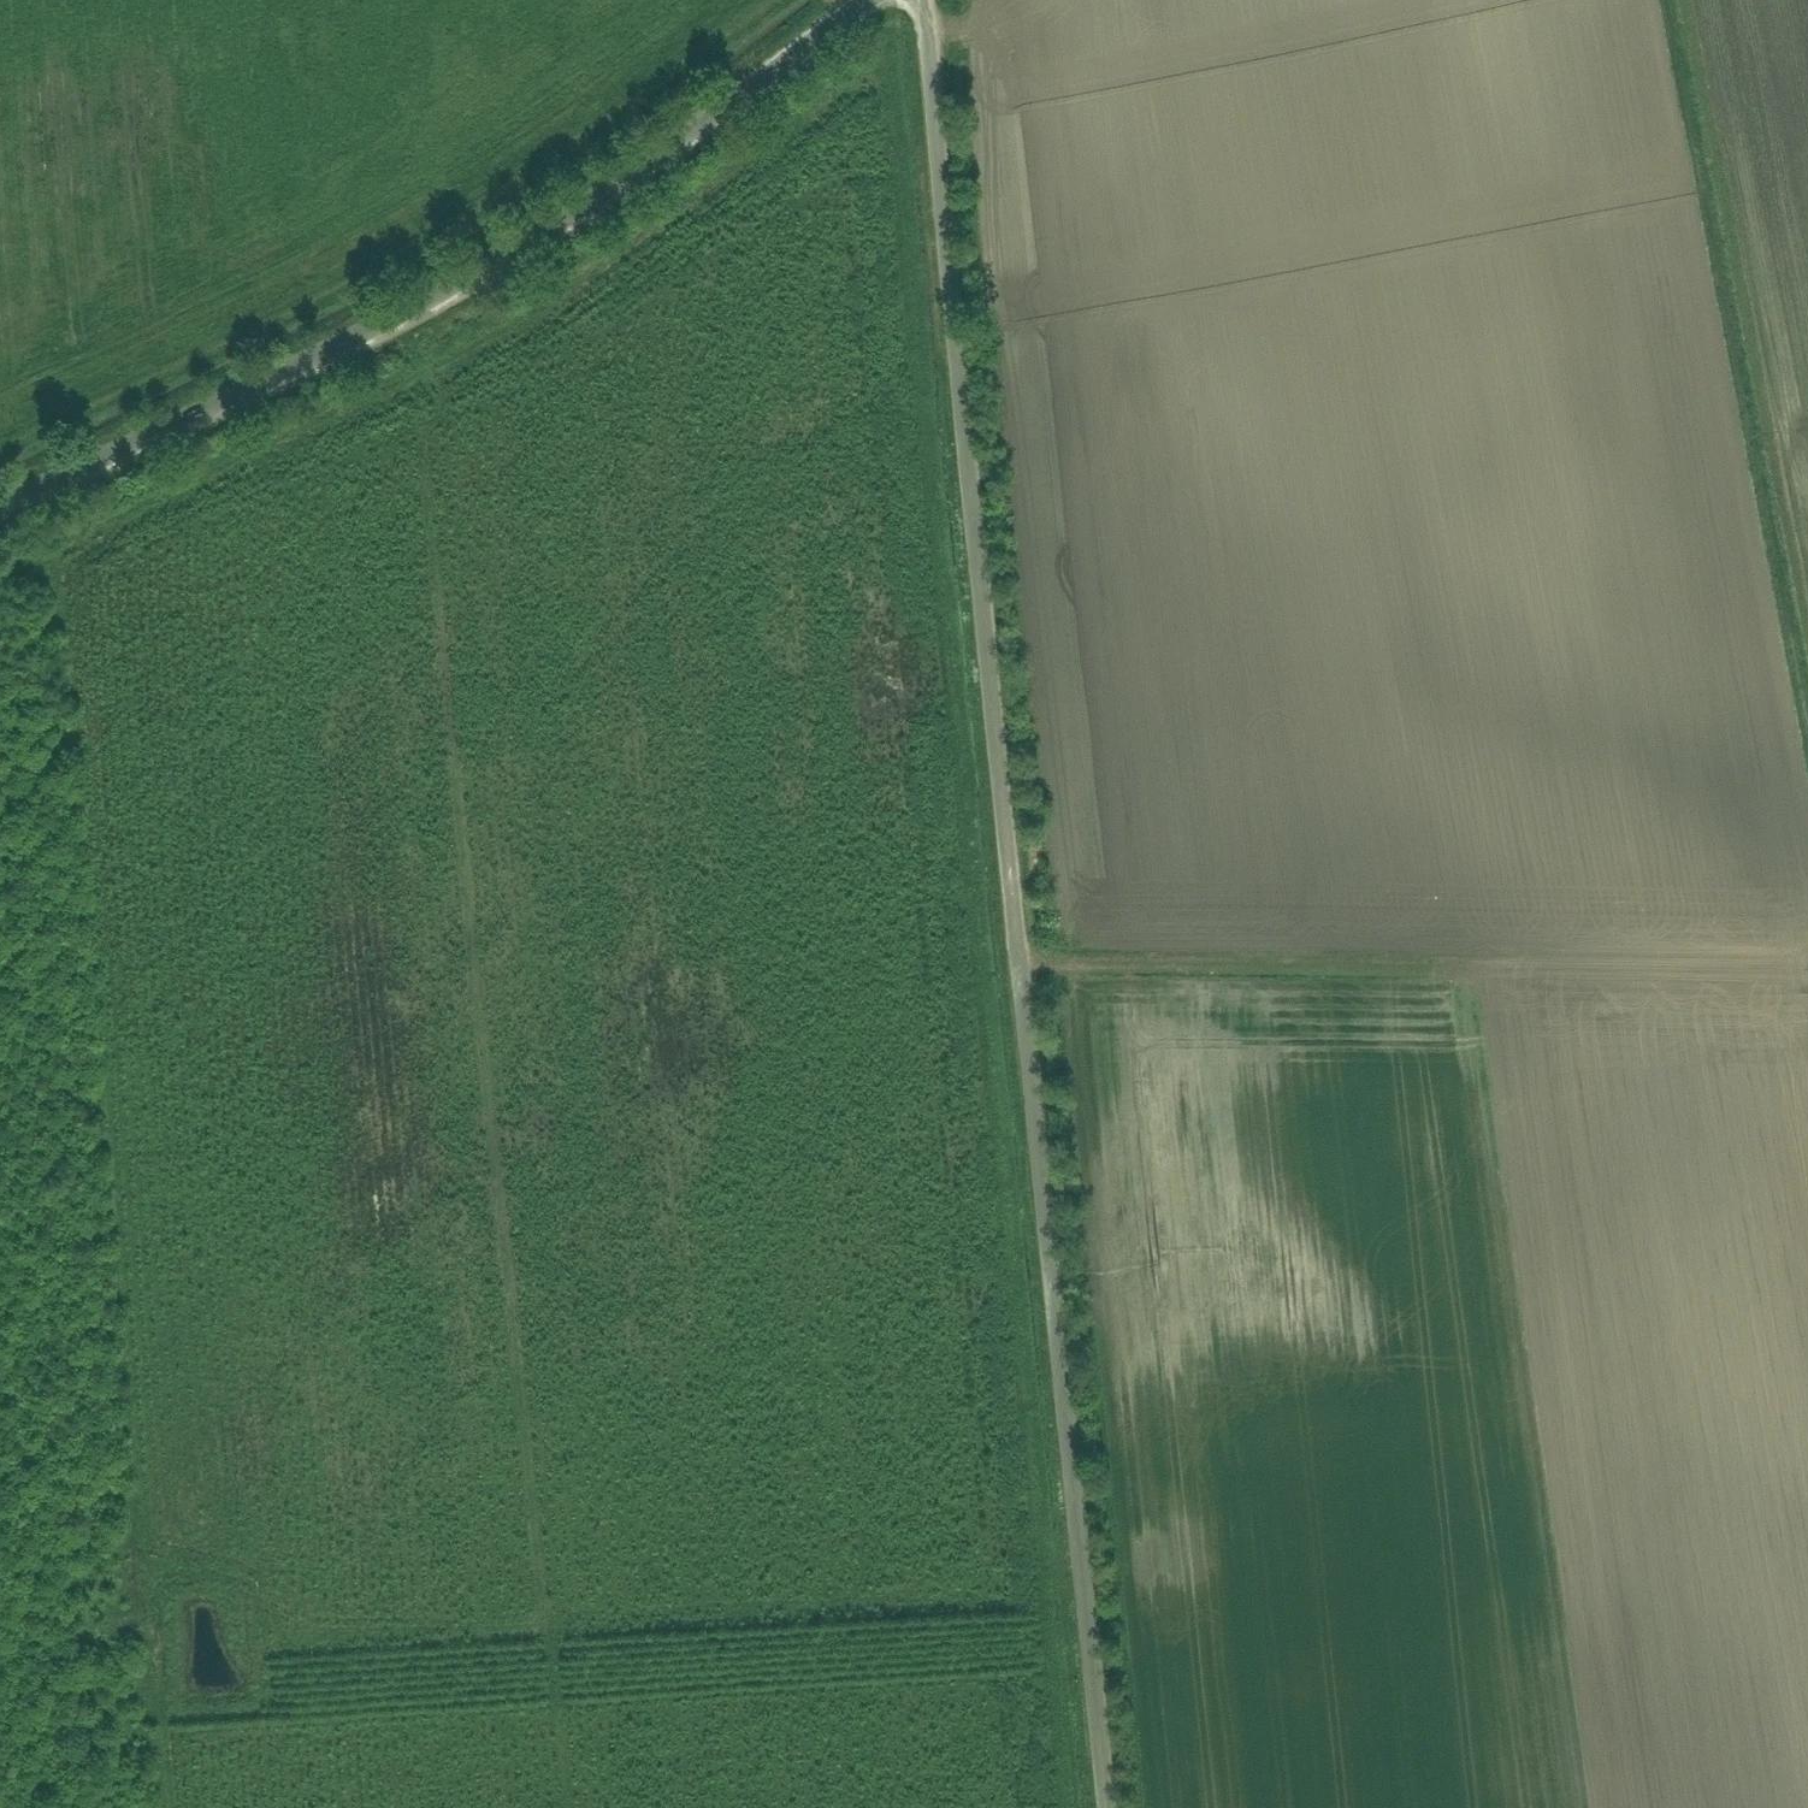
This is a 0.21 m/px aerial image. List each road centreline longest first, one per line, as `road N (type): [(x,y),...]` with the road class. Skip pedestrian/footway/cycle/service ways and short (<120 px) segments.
road 1 (unclassified): [(925,0),(1109,1807)]
road 2 (residential): [(0,501),(475,277),(664,159),(868,0)]

